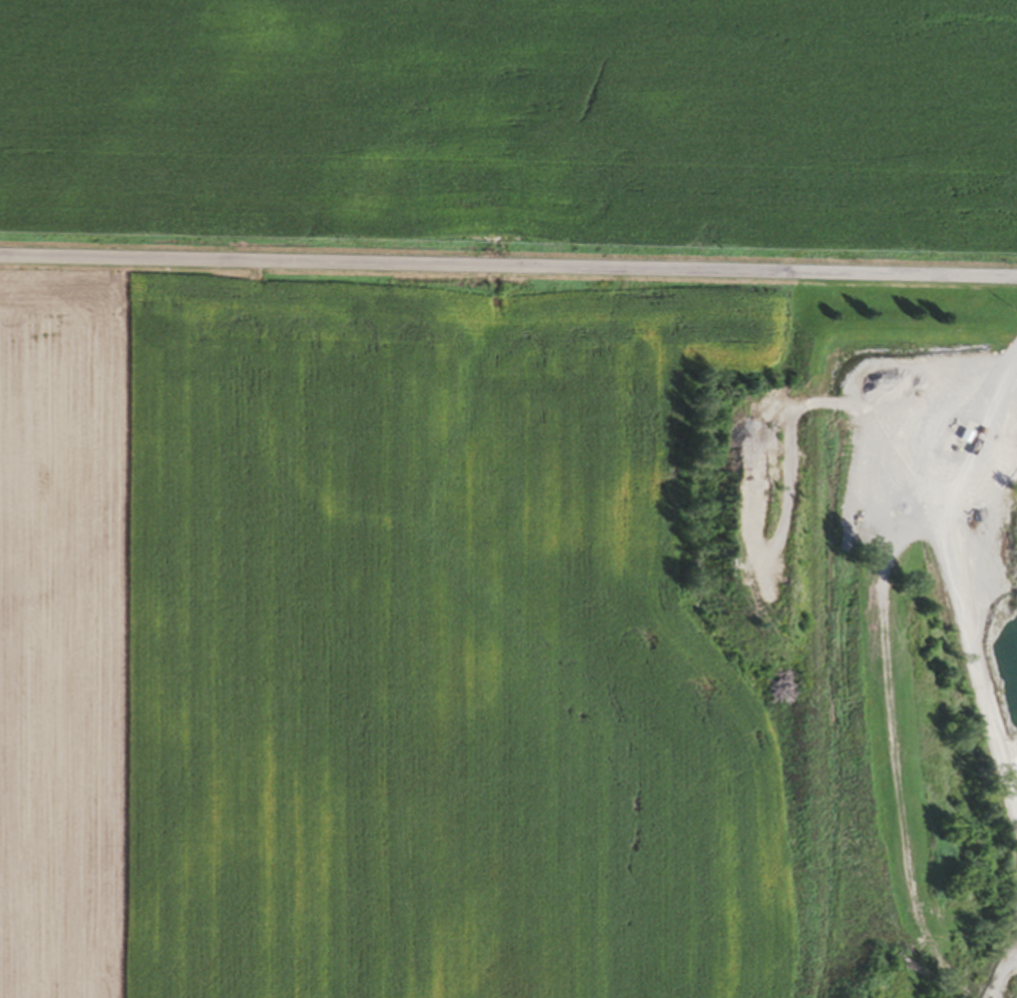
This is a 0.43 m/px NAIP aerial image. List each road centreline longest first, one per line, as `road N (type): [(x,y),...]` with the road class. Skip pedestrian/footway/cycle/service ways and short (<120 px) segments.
road 1 (residential): [(1016,276),(0,256)]

